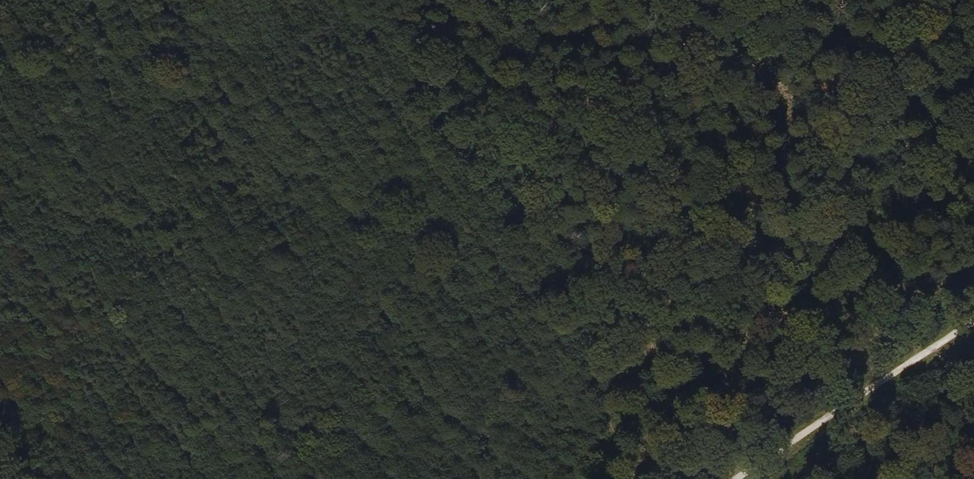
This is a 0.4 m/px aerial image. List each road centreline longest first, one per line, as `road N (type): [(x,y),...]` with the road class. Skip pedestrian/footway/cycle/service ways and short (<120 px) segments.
road 1 (track): [(736,478),(973,322)]

